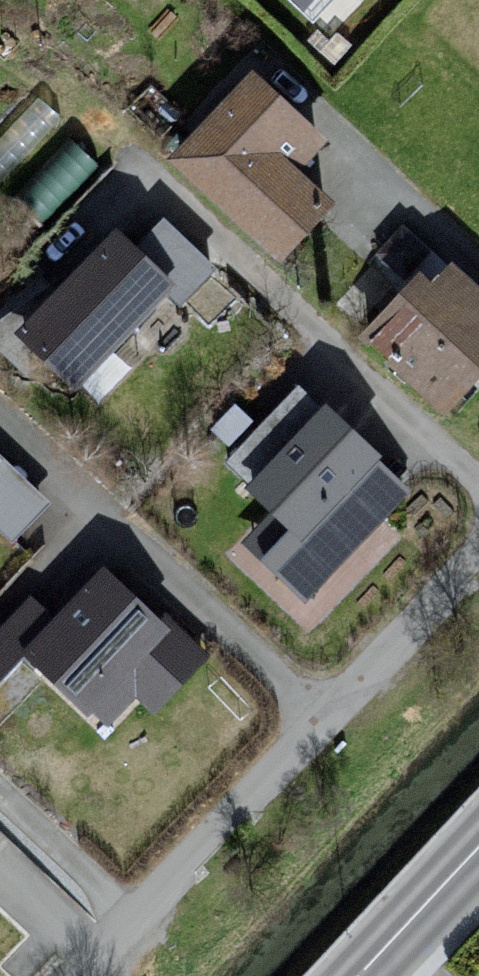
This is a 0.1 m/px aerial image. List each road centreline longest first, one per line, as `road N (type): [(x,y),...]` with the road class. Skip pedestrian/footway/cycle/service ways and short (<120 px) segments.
road 1 (residential): [(81,975),(478,553)]
road 2 (secondary): [(356,975),(478,845)]

